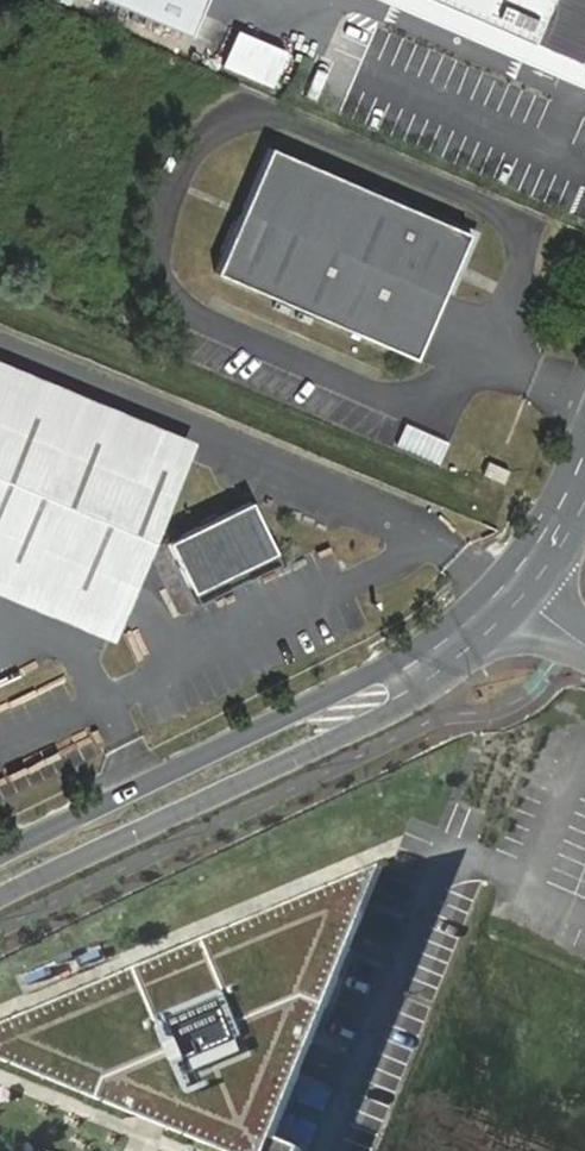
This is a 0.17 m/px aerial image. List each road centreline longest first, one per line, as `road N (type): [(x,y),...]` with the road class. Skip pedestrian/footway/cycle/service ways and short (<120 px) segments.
road 1 (residential): [(0,895),(419,698),(463,665),(527,587)]
road 2 (residential): [(527,587),(399,662),(0,855)]

